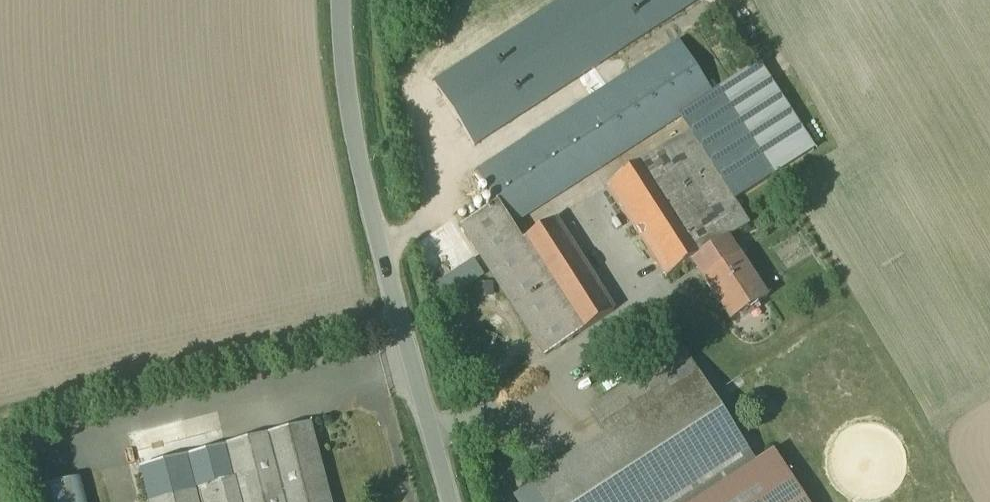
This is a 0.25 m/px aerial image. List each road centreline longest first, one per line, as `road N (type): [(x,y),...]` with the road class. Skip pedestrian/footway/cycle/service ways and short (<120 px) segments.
road 1 (tertiary): [(340,0),(357,146),(451,501)]

